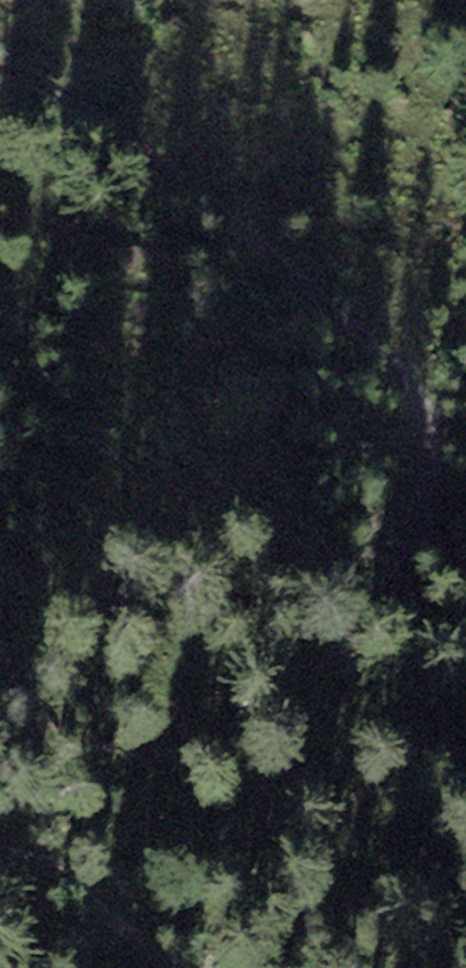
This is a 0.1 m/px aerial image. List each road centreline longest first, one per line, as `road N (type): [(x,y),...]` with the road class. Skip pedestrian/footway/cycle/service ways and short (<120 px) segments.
road 1 (track): [(0,61),(57,87),(218,198),(391,357),(431,437),(409,614),(439,721),(465,761)]
road 2 (track): [(0,850),(58,870),(172,967)]
road 3 (track): [(0,130),(144,147)]

